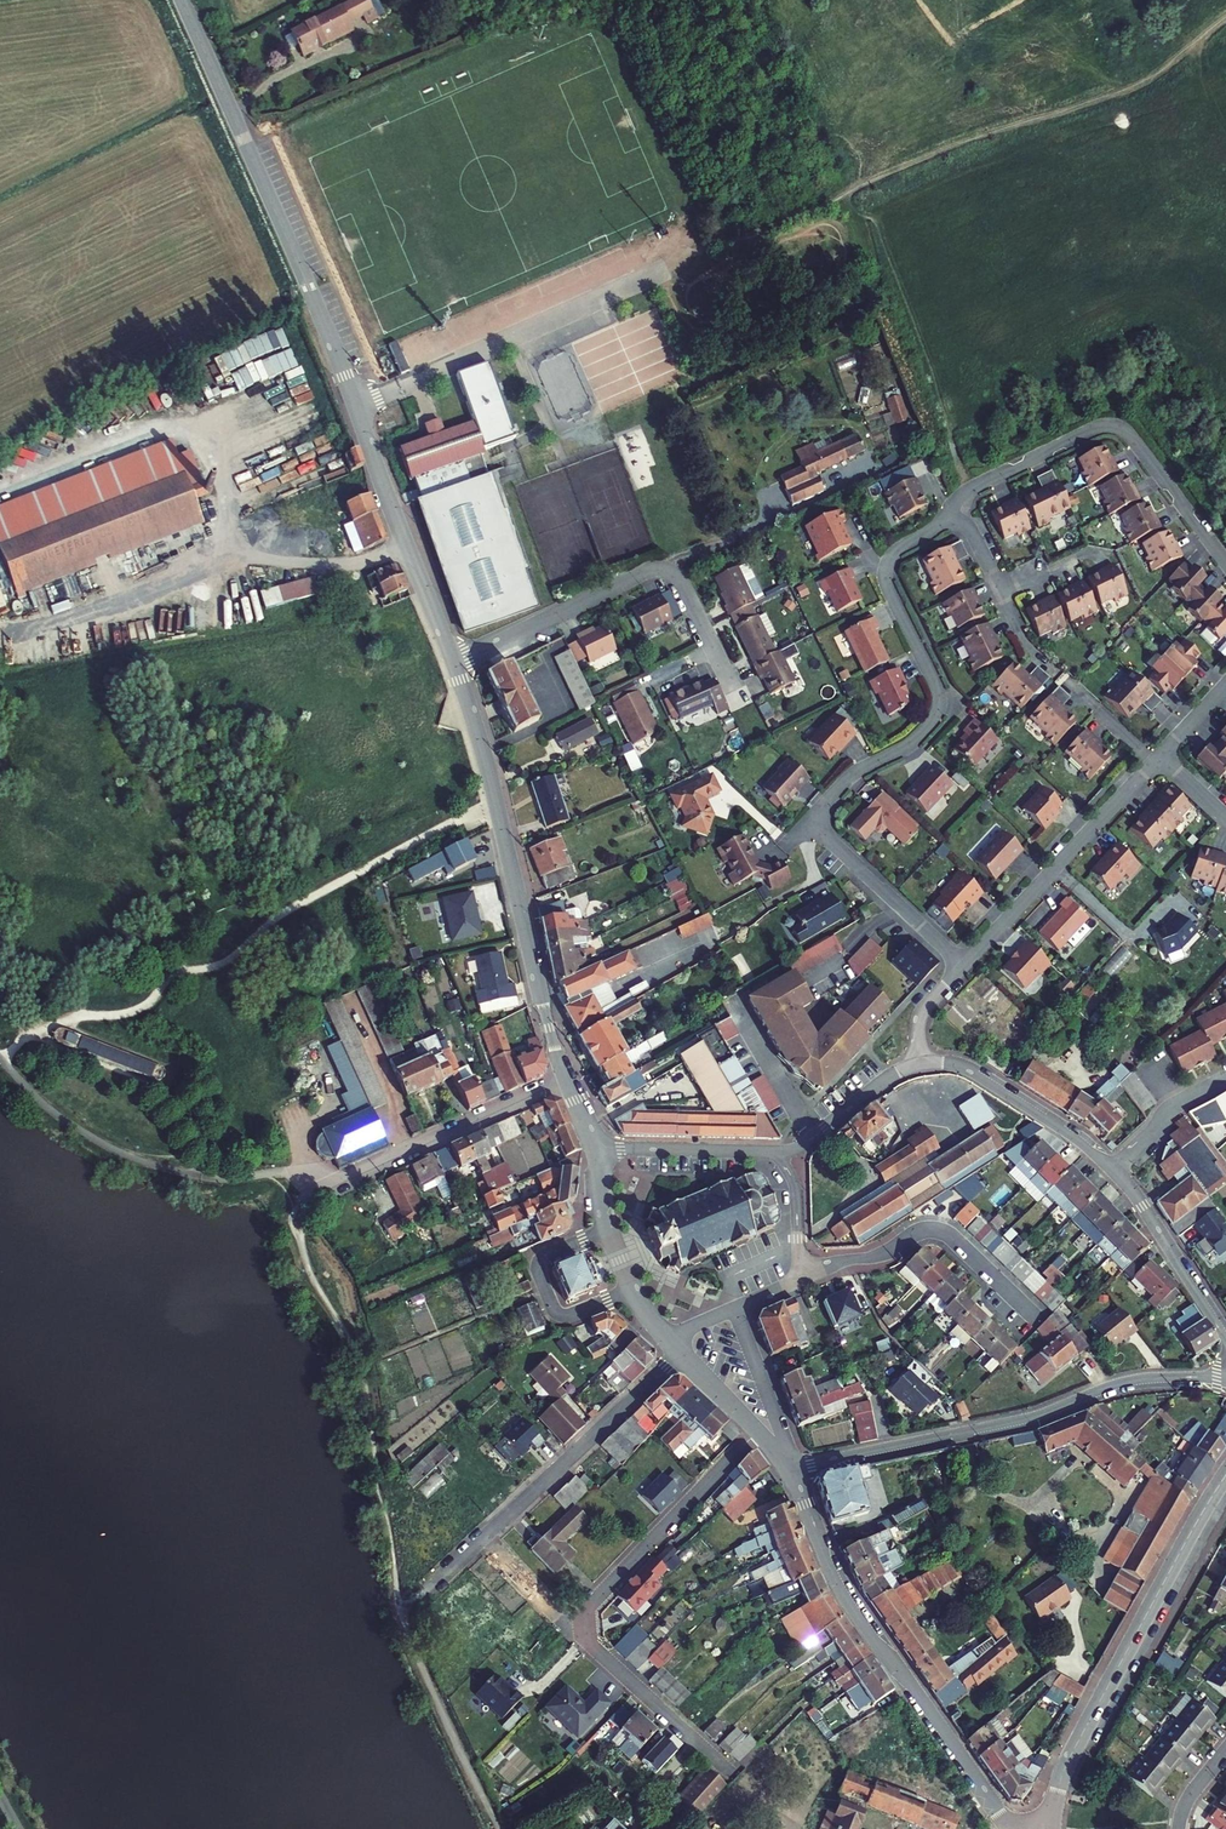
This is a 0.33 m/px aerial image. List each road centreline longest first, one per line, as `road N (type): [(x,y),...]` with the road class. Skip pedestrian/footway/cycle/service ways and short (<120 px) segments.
road 1 (tertiary): [(181,0),(325,324),(454,663)]
road 2 (residential): [(964,964),(830,841),(818,818),(848,778),(911,743),(933,719),(936,690),(885,574),(893,554),(950,512)]
road 3 (track): [(968,491),(859,189),(700,257)]
road 4 (residential): [(1225,1381),(1134,1380),(1024,1419),(791,1468)]
road 5 (tertiary): [(791,1468),(843,1592),(992,1805),(1024,1828)]
road 6 (tertiary): [(454,663),(567,1079)]
road 7 (residential): [(1049,1828),(1070,1756),(1225,1471)]
road 8 (residential): [(1225,563),(1133,438),(1111,426),(968,491),(950,512)]
road 9 (residential): [(454,663),(659,569),(680,581),(714,650)]
road 10 (residential): [(299,1188),(373,1167),(567,1079)]
road 11 (residential): [(964,964),(1153,762)]
road 12 (residential): [(1038,1318),(937,1230),(803,1277)]
road 13 (residential): [(488,1533),(682,1353)]
road 14 (residential): [(1115,1170),(968,1072),(919,1064)]
road 15 (residential): [(608,1230),(542,1257),(538,1272),(563,1314),(631,1290)]
road 16 (residential): [(1225,1341),(1115,1170)]
road 17 (residential): [(777,1155),(598,1147)]
road 18 (residential): [(791,1468),(736,1308)]
road 19 (tertiary): [(682,1353),(791,1468)]
road 20 (residential): [(734,1002),(812,1138)]
road 21 (residential): [(1115,1170),(1172,1107),(1225,1076)]
road 22 (residential): [(586,1622),(561,1609),(488,1533)]
road 23 (residential): [(919,1064),(881,1081),(812,1138)]

